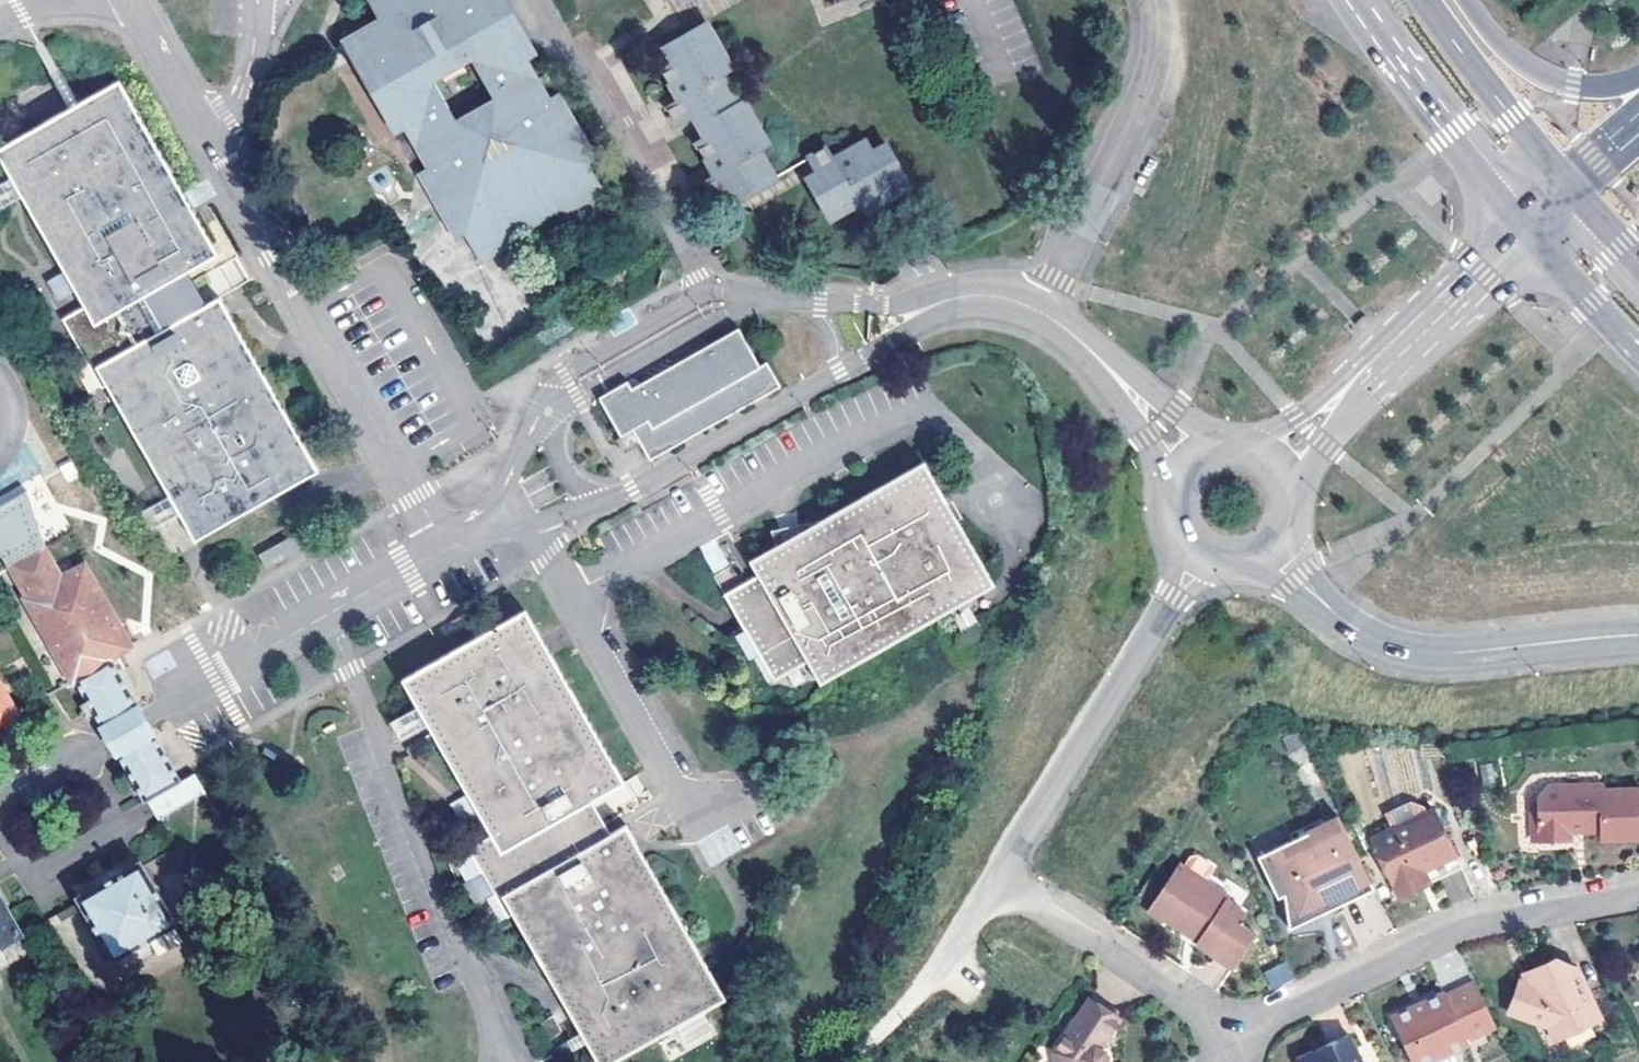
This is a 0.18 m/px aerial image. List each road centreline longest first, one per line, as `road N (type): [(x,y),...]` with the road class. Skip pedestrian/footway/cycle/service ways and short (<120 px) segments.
road 1 (residential): [(1195,557),(998,878),(1178,998),(1222,1047)]
road 2 (unclassified): [(445,547),(130,0)]
road 3 (unclassified): [(445,547),(0,802)]
road 4 (unclassified): [(484,526),(531,522),(632,487),(884,343),(928,306)]
road 5 (residential): [(1638,899),(1450,936),(1222,1047)]
road 6 (residential): [(1273,553),(1348,625),(1412,650),(1638,635)]
road 7 (unclassified): [(1151,0),(1155,55),(1136,107),(1038,310)]
road 8 (primary): [(1356,0),(1518,232)]
road 9 (tertiary): [(1330,408),(1518,232)]
road 10 (unclassified): [(746,301),(721,293),(690,298),(560,374),(546,414)]
road 11 (track): [(840,1061),(916,987),(998,878)]
road 12 (primary): [(1564,187),(1422,0)]
road 13 (unclassified): [(746,301),(546,414)]
road 14 (tertiary): [(1192,459),(1080,342),(1038,310)]
road 15 (primary): [(1638,82),(1572,85),(1529,69),(1464,0)]
road 16 (unclassified): [(928,306),(746,301)]
road 17 (secondary): [(1518,232),(1638,353)]
road 18 (unclassified): [(546,414),(523,438),(484,526)]

